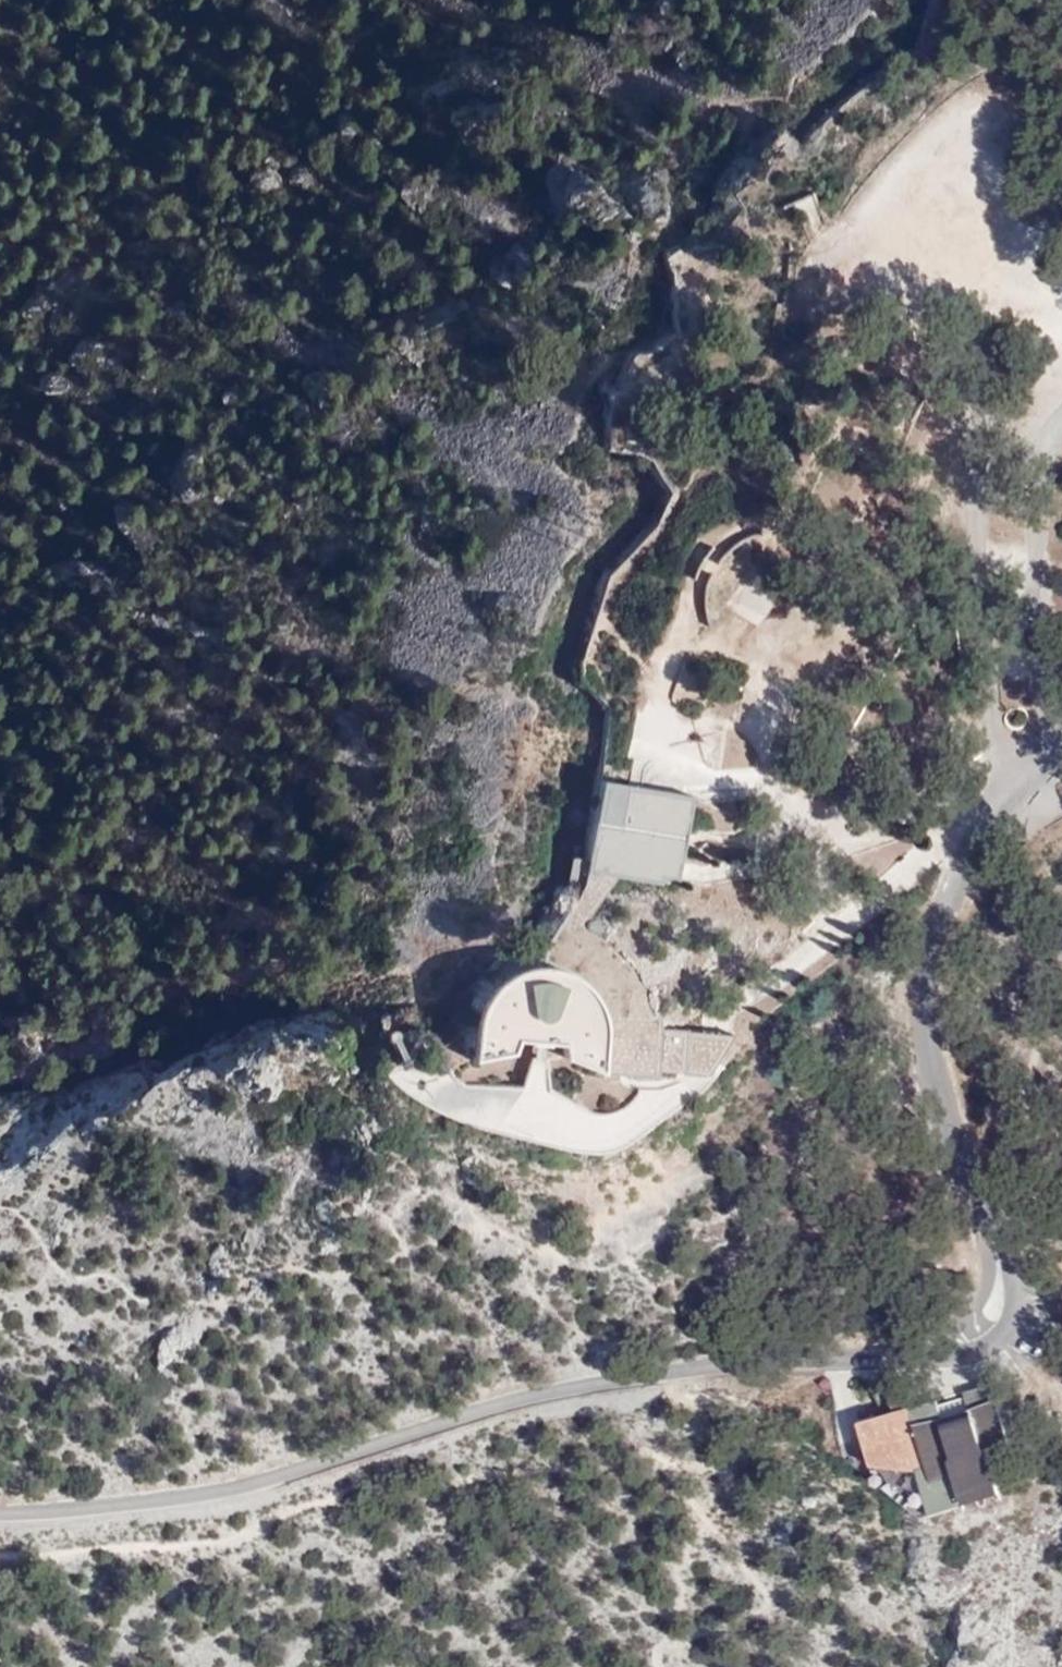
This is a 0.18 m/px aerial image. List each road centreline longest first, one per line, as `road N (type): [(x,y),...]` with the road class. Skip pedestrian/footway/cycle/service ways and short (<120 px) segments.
road 1 (unclassified): [(0,1513),(251,1484),(537,1394),(624,1378),(751,1363),(949,1357),(982,1346),(999,1304),(998,1252),(934,1062),(925,1010),(931,960),(973,835),(1061,748)]

